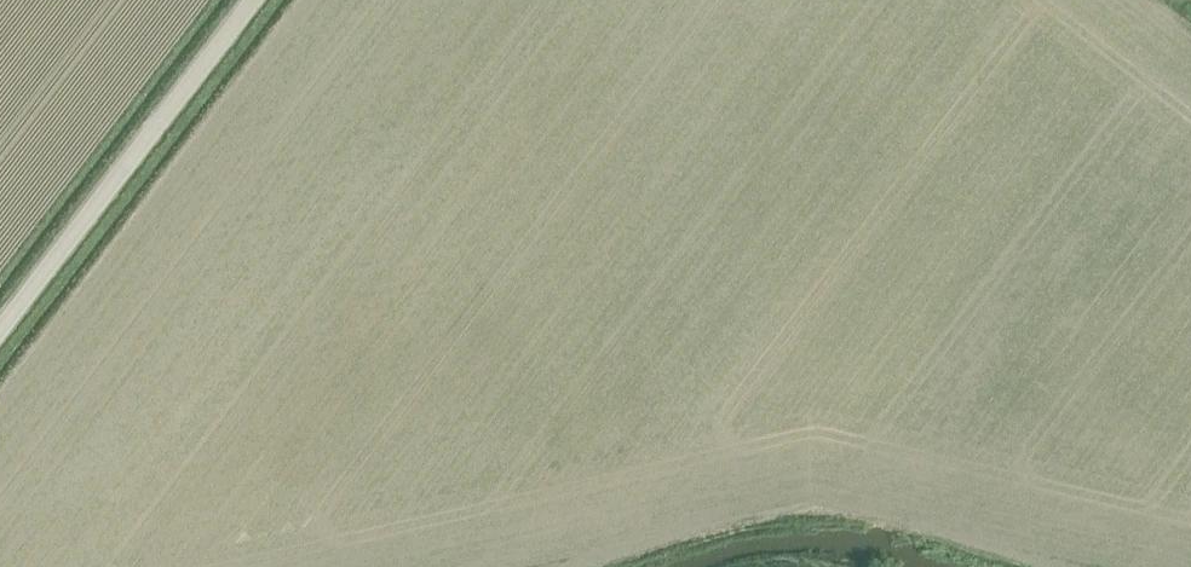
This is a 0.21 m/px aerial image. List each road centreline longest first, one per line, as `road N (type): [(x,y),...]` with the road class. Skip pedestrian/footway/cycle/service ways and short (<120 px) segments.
road 1 (unclassified): [(0,329),(253,0)]

